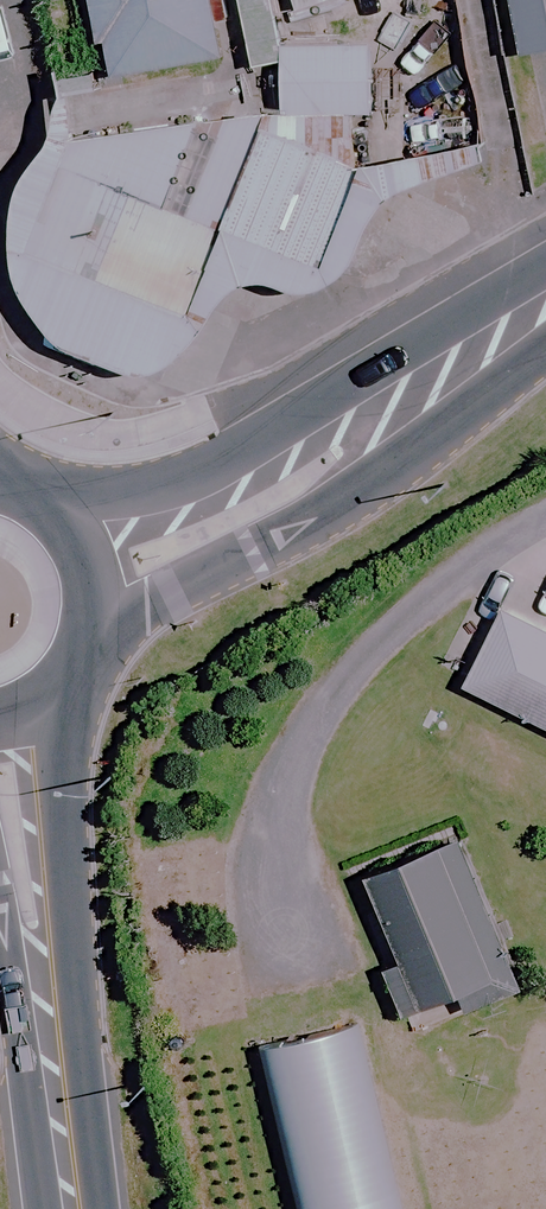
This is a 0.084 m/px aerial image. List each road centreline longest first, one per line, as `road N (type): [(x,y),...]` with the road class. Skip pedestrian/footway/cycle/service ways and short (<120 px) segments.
road 1 (tertiary): [(545,303),(313,459),(144,561),(92,581)]
road 2 (secondary): [(57,1208),(6,721)]
road 3 (secondary): [(92,581),(95,621),(84,656),(41,708),(6,721)]
road 4 (secondary): [(0,484),(61,522),(92,581)]

